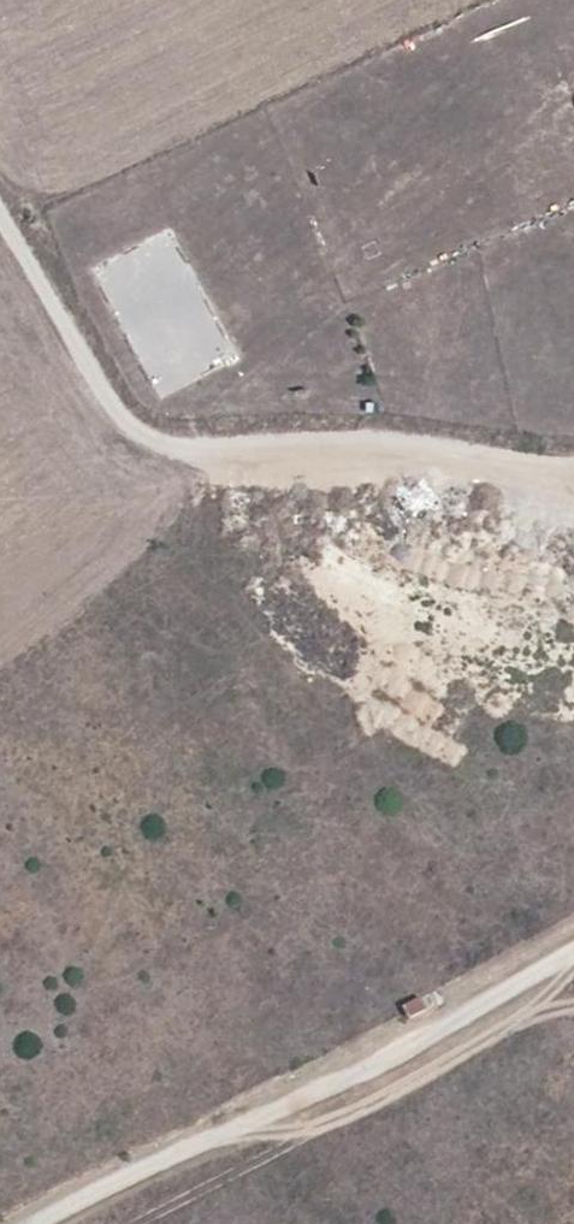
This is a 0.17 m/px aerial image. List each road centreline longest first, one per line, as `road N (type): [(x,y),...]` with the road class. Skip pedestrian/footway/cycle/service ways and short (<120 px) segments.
road 1 (track): [(0,209),(89,368),(142,431),(243,458),(399,466),(573,494)]
road 2 (track): [(573,964),(408,1073),(64,1223)]

